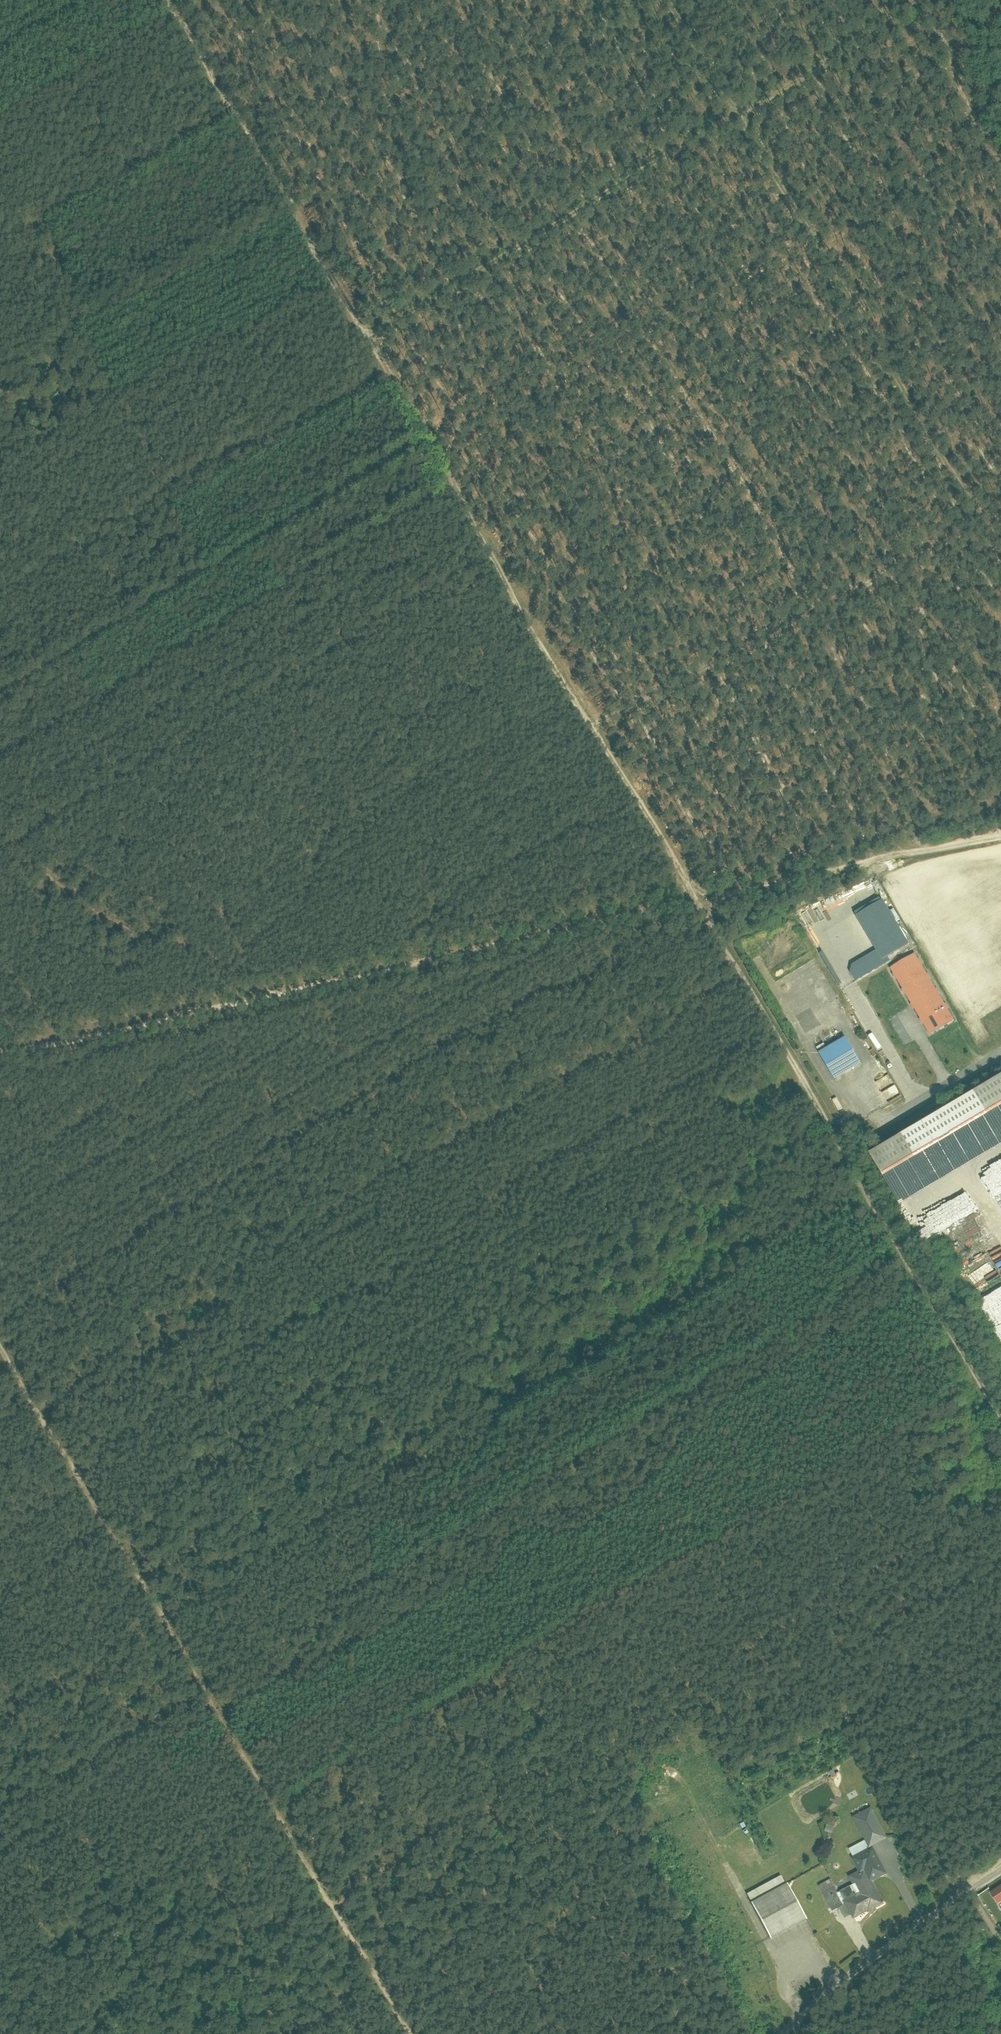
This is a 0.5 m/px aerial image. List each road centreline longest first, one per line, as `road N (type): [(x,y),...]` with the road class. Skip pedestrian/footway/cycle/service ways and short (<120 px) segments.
road 1 (track): [(842,1145),(163,0)]
road 2 (track): [(1000,836),(695,895),(105,1037),(0,1048)]
road 3 (track): [(407,2033),(0,1349)]
road 4 (track): [(368,345),(903,17)]
road 5 (track): [(0,697),(429,441)]
road 6 (track): [(595,730),(1000,514)]
road 7 (residential): [(1000,1868),(909,1923),(804,2010)]
road 8 (residential): [(842,1145),(1000,1054)]
road 9 (track): [(975,133),(893,0)]

